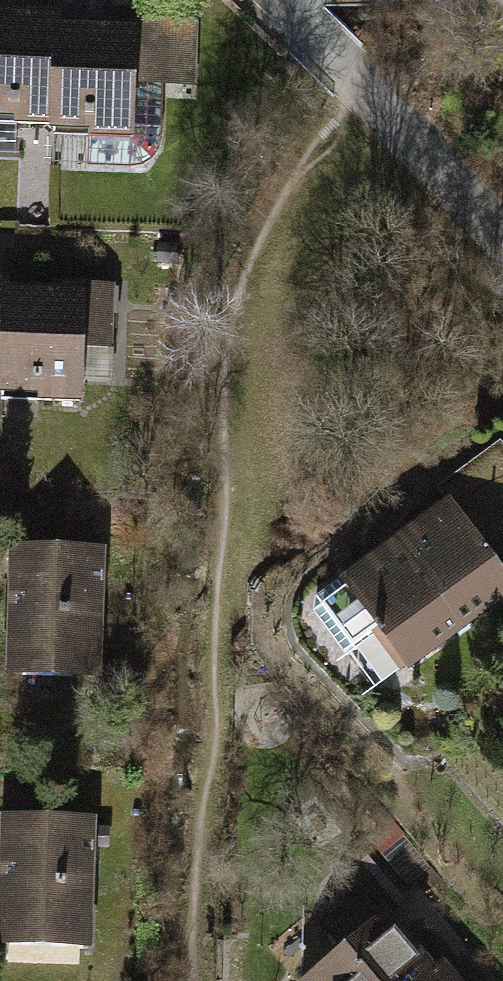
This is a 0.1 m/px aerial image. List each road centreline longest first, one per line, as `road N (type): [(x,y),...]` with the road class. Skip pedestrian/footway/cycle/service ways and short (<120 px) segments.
road 1 (residential): [(276,0),(502,244)]

